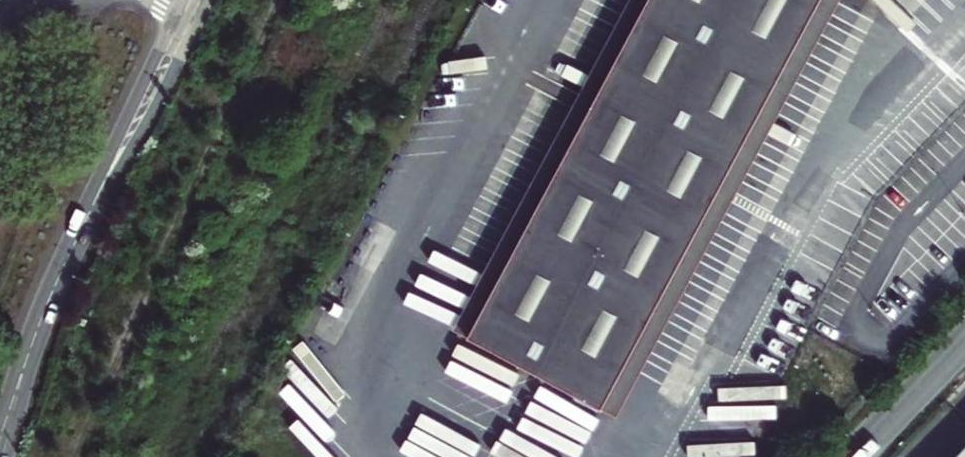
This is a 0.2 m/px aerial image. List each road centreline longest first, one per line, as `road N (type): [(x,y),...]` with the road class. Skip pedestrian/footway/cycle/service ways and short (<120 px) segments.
road 1 (tertiary): [(190,14),(70,253),(0,446)]
road 2 (unclassified): [(857,456),(964,342)]

